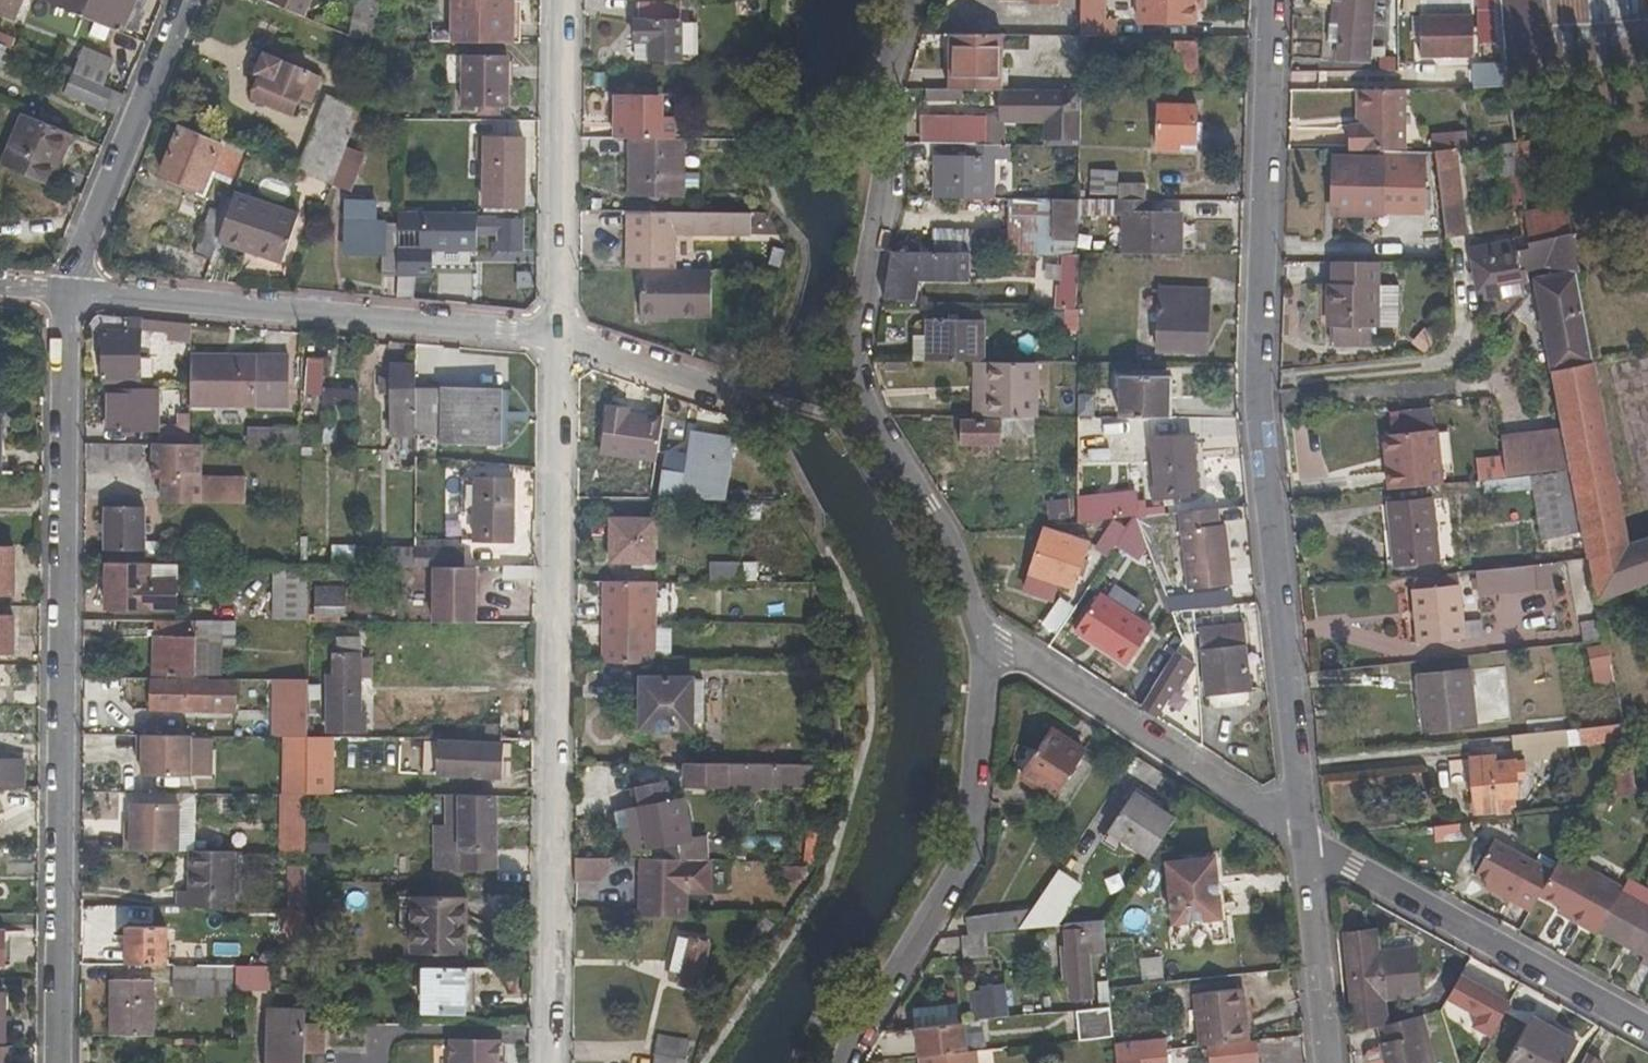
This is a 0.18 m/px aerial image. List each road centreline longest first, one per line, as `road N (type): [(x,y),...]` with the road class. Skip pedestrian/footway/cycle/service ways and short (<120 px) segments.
road 1 (residential): [(1268,0),(1260,399),(1306,840)]
road 2 (residential): [(71,300),(69,1062)]
road 3 (residential): [(558,336),(549,1062)]
road 4 (residential): [(980,640),(954,550),(853,382),(851,340),(877,193),(881,112),(911,0)]
road 5 (residential): [(558,336),(71,300)]
road 6 (residential): [(980,640),(967,854),(904,943),(836,1062)]
road 7 (residential): [(1306,840),(1647,1028)]
road 8 (residential): [(980,640),(1004,644),(1306,840)]
road 9 (residential): [(558,336),(562,0)]
road 10 (residential): [(194,0),(71,300)]
road 11 (residential): [(1306,840),(1328,1062)]
road 12 (residential): [(766,402),(558,336)]

